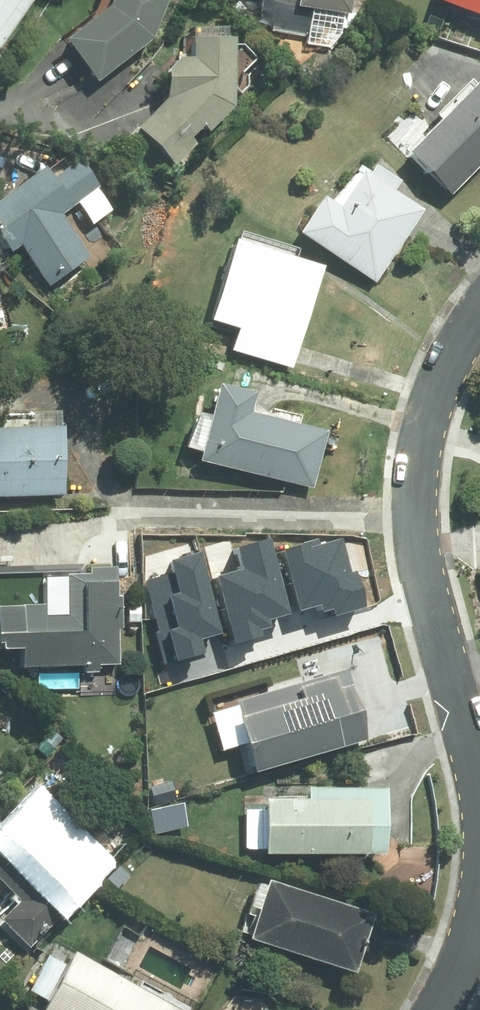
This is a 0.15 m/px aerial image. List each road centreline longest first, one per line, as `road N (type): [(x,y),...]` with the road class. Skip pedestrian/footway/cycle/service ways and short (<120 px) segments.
road 1 (residential): [(479,790),(425,572),(414,486),(428,412),(479,312)]

